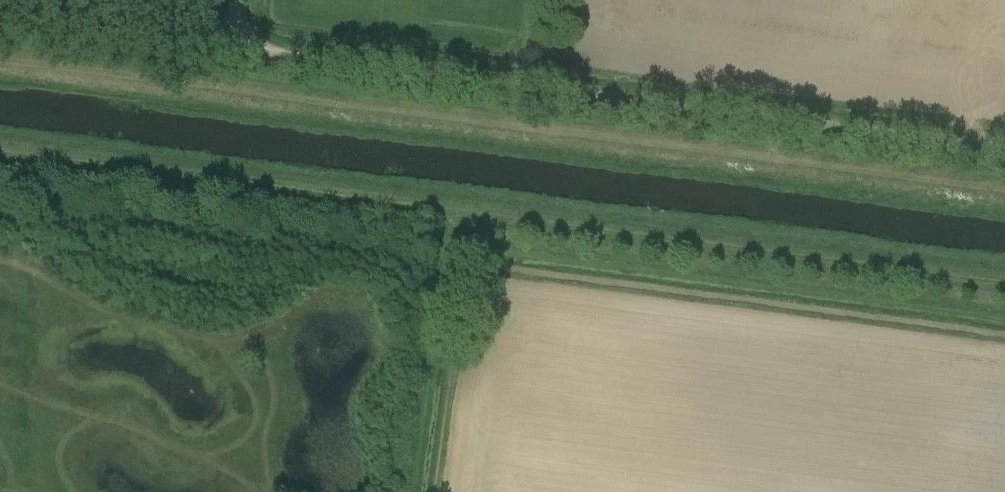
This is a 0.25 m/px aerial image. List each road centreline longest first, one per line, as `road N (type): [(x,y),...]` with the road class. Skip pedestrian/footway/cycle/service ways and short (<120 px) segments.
road 1 (track): [(0,160),(1004,285)]
road 2 (unclassified): [(1004,154),(226,50),(234,0)]
road 3 (track): [(226,50),(0,20)]

